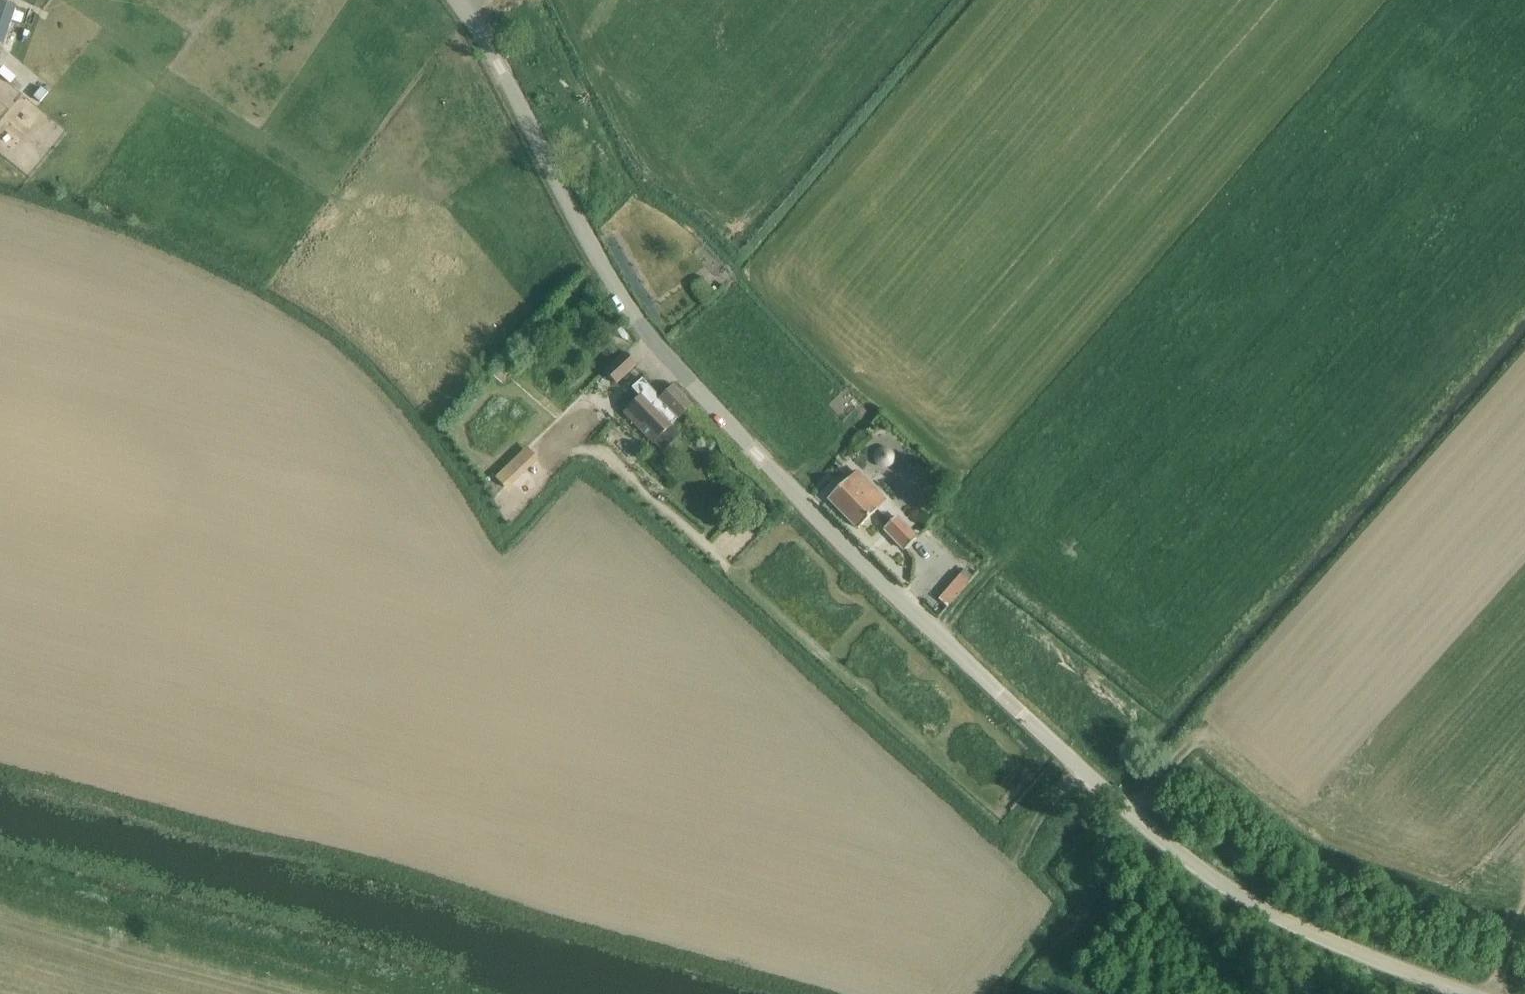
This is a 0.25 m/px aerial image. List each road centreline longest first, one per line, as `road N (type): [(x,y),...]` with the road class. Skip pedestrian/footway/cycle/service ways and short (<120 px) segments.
road 1 (tertiary): [(1490,993),(1270,918),(1200,870),(935,633),(673,368),(613,291),(498,66),(455,0)]

